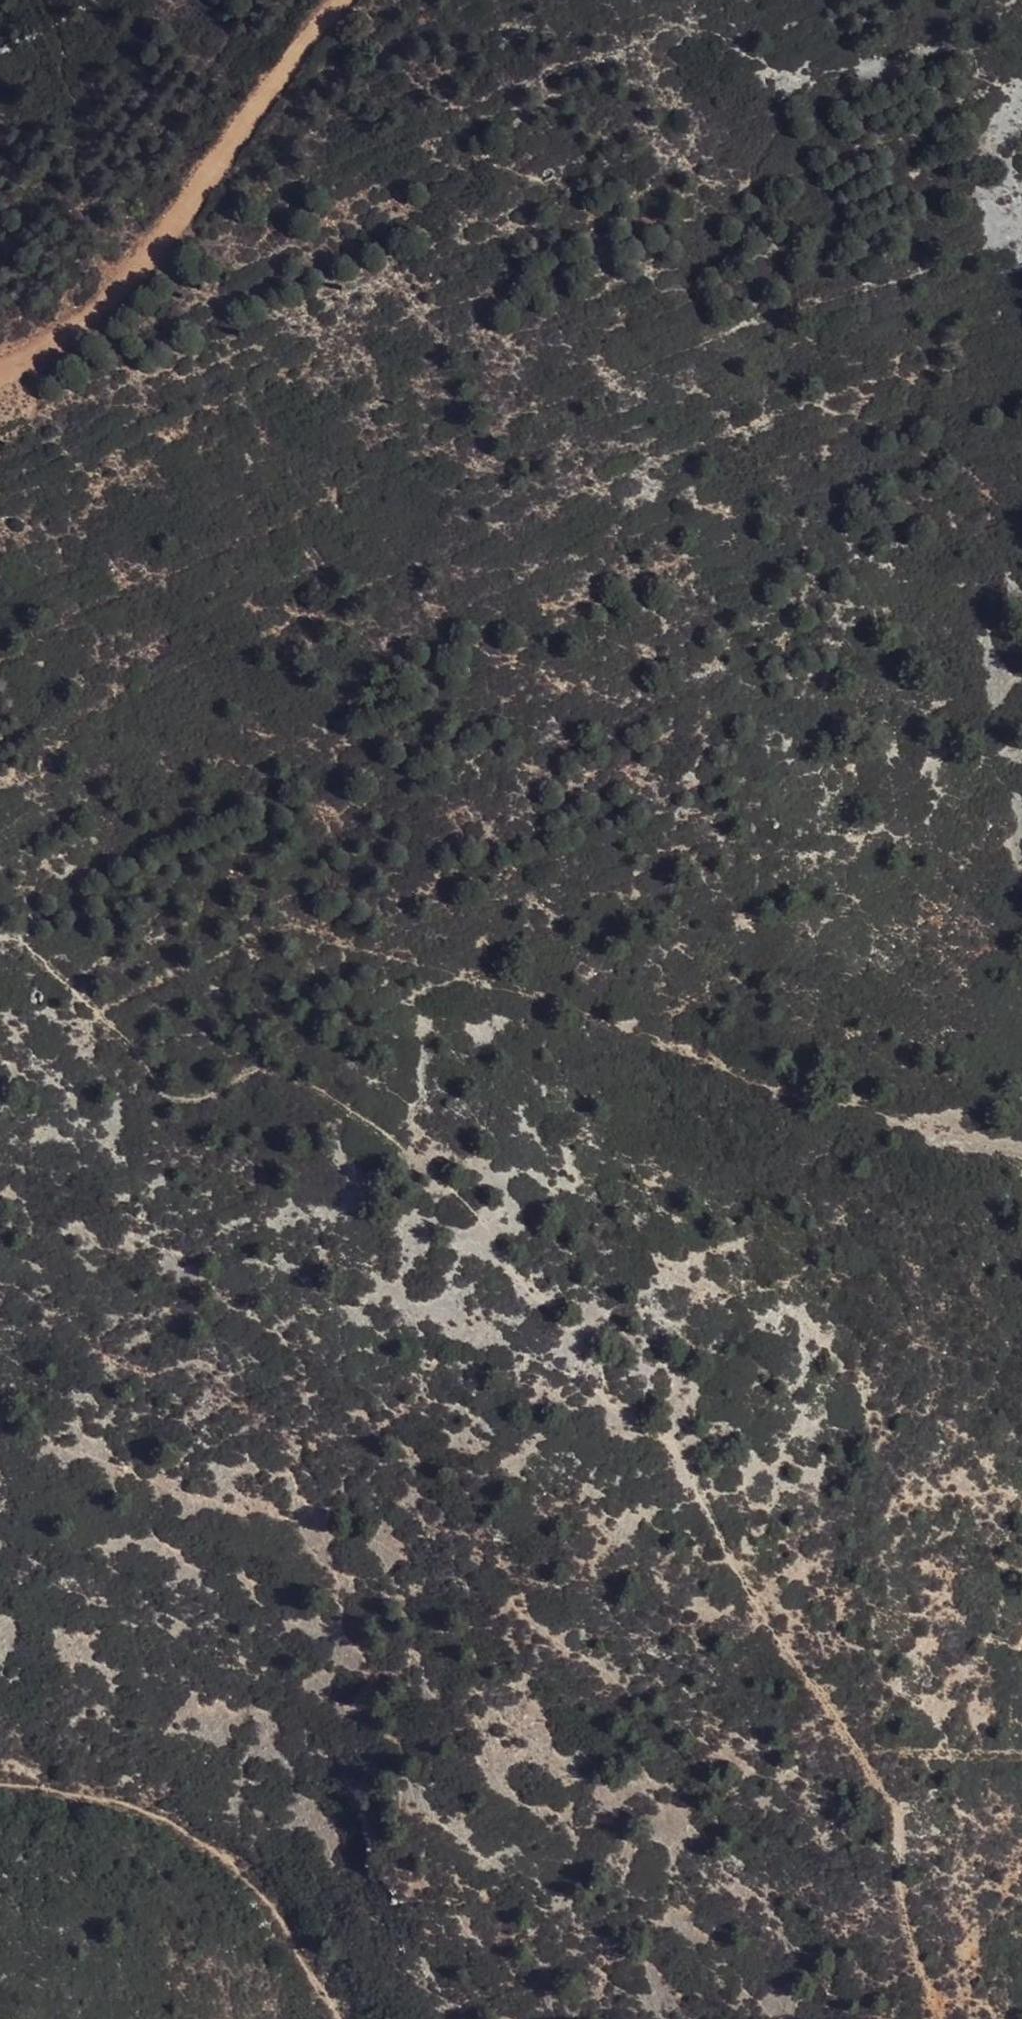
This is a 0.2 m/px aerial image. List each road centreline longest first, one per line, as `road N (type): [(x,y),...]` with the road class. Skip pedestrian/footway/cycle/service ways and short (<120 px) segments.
road 1 (track): [(0,380),(124,297),(291,55),(340,0)]
road 2 (track): [(0,1786),(108,1799),(186,1830),(292,1935),(342,2018)]

